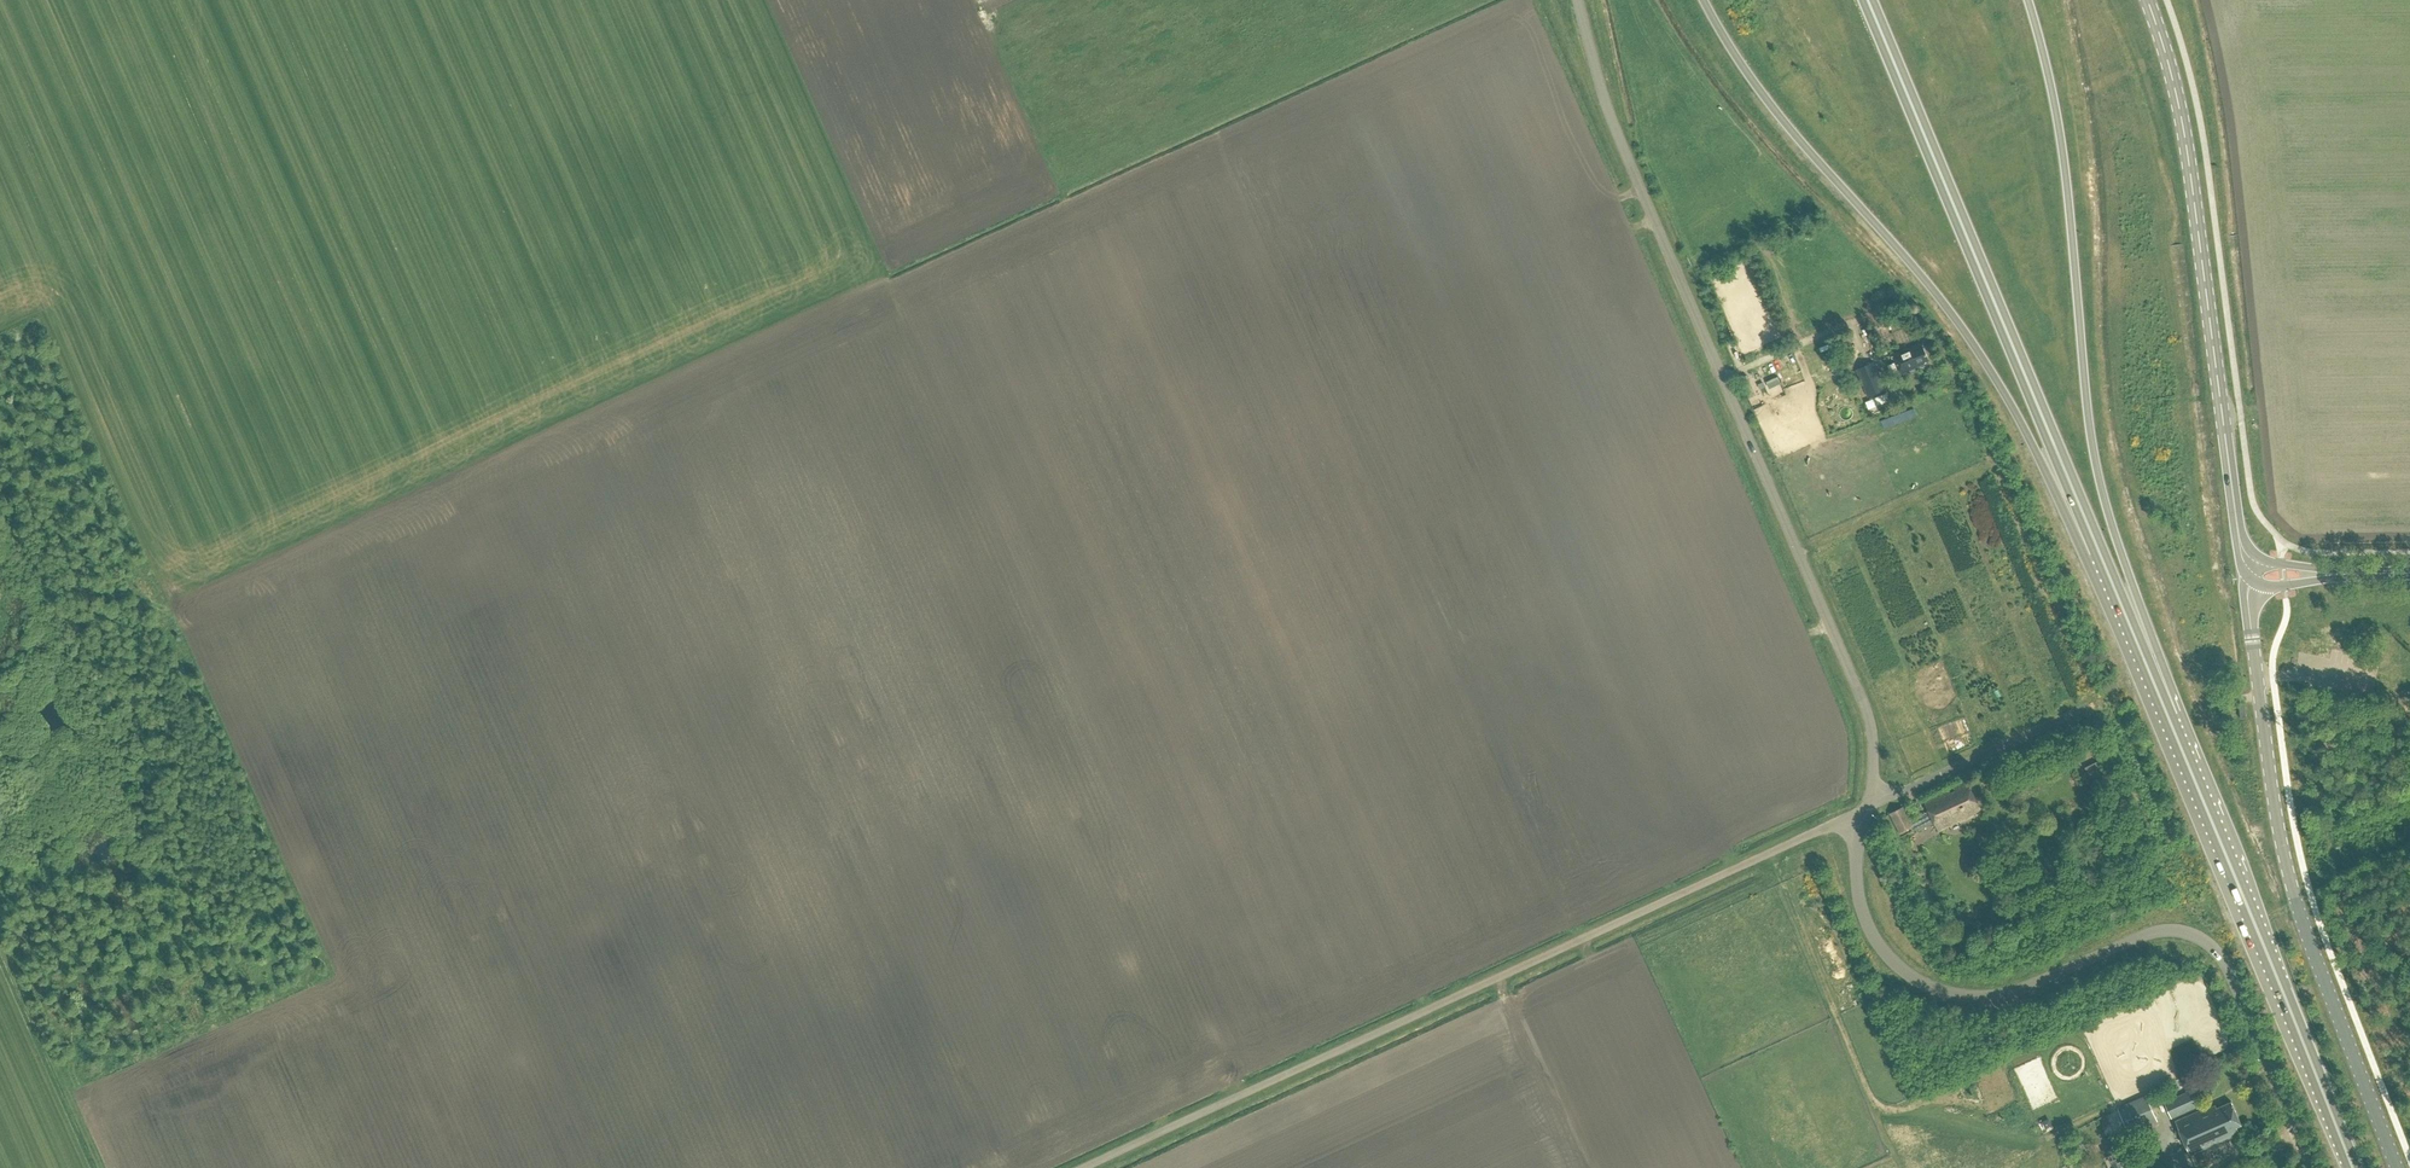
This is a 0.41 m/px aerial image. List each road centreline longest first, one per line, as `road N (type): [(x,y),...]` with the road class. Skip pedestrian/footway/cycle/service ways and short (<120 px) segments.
road 1 (unclassified): [(1866,807),(1873,759),(1863,701),(1627,158),(1578,0)]
road 2 (unclassified): [(1081,1167),(1866,807)]
road 3 (unclassified): [(2310,1167),(2214,949),(2167,929),(2004,993),(1960,996),(1927,986),(1891,960),(1857,897),(1866,807)]
road 4 (trunk): [(2169,718),(2098,472),(2061,137),(2028,0)]
road 5 (trunk): [(1704,0),(1782,119),(1971,342),(2099,551)]
road 6 (tertiary): [(2397,1167),(2288,872),(2253,639),(2253,580)]
road 7 (trunk): [(1867,0),(2099,551)]
road 8 (tertiary): [(2149,0),(2184,123),(2237,523)]
road 9 (trunk): [(2353,1167),(2250,914)]
road 10 (unclassified): [(2089,706),(1866,807)]
road 11 (trunk): [(2169,718),(2250,914)]
road 12 (trunk): [(2099,551),(2169,718)]

